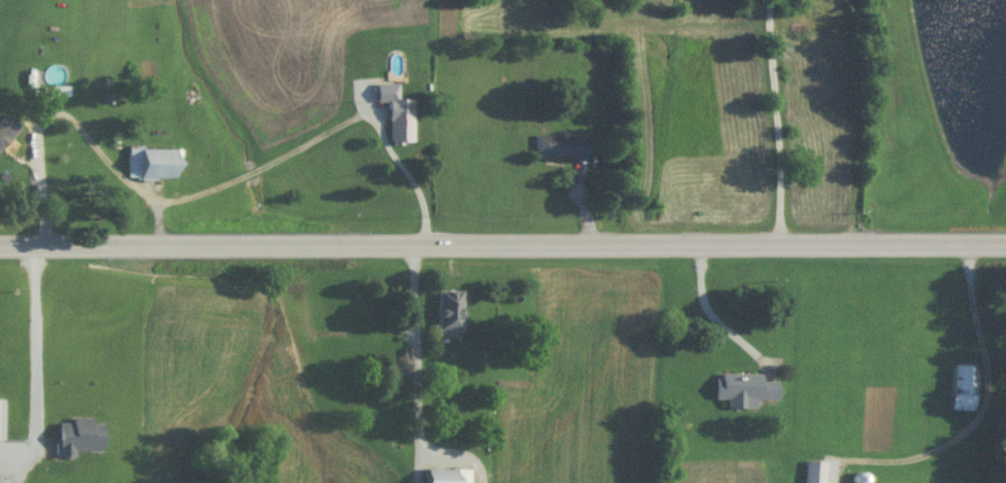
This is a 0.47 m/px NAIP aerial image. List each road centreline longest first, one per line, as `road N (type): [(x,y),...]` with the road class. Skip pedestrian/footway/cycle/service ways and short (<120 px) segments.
road 1 (secondary): [(1005,243),(0,245)]
road 2 (residential): [(429,245),(418,184),(367,110),(228,185),(176,198),(153,196),(130,181),(64,113),(46,112),(36,126),(39,219),(23,442)]

